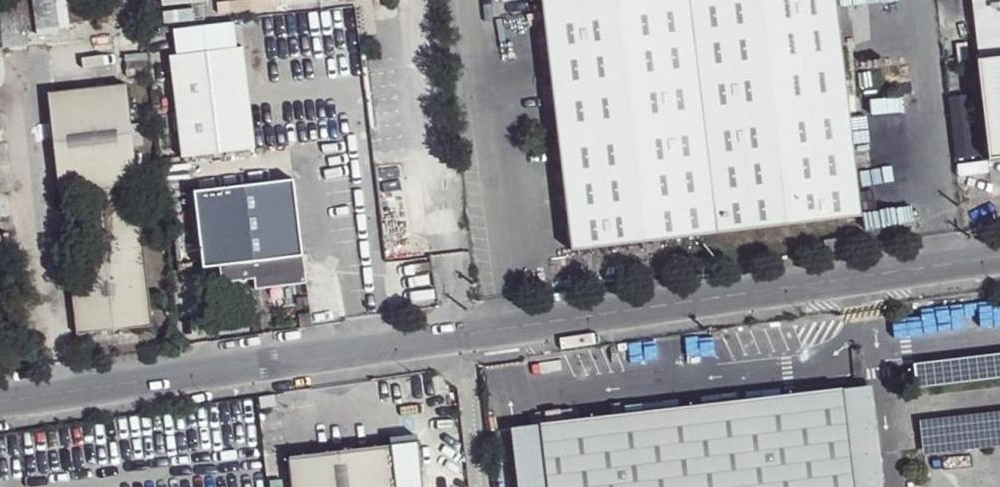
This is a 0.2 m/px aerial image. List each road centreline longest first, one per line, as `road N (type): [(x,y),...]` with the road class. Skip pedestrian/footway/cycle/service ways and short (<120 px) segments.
road 1 (unclassified): [(0,400),(999,259)]

